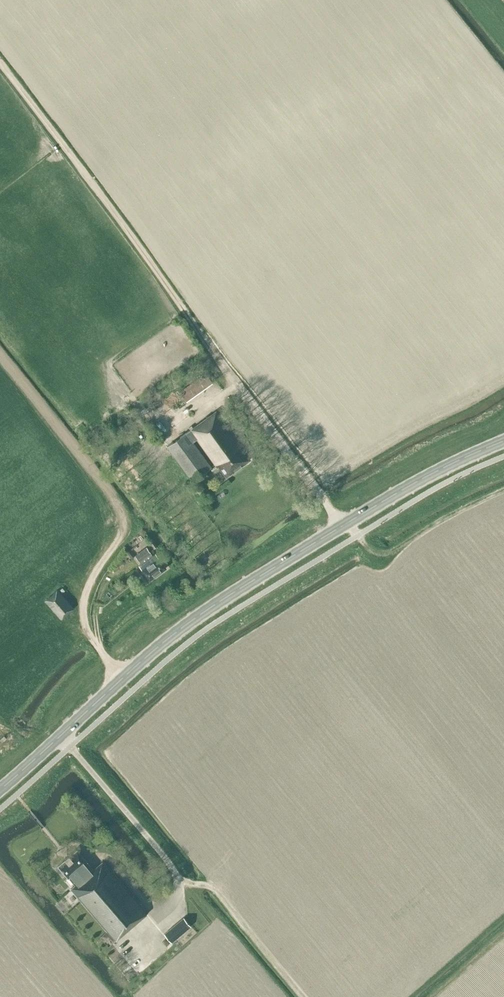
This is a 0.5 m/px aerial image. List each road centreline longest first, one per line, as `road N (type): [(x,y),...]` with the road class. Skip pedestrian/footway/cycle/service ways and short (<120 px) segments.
road 1 (primary): [(0,788),(215,603),(378,503),(503,440)]
road 2 (track): [(345,524),(226,379),(0,68)]
road 3 (track): [(345,524),(383,554),(503,489)]
road 4 (track): [(178,881),(221,894),(303,996)]

